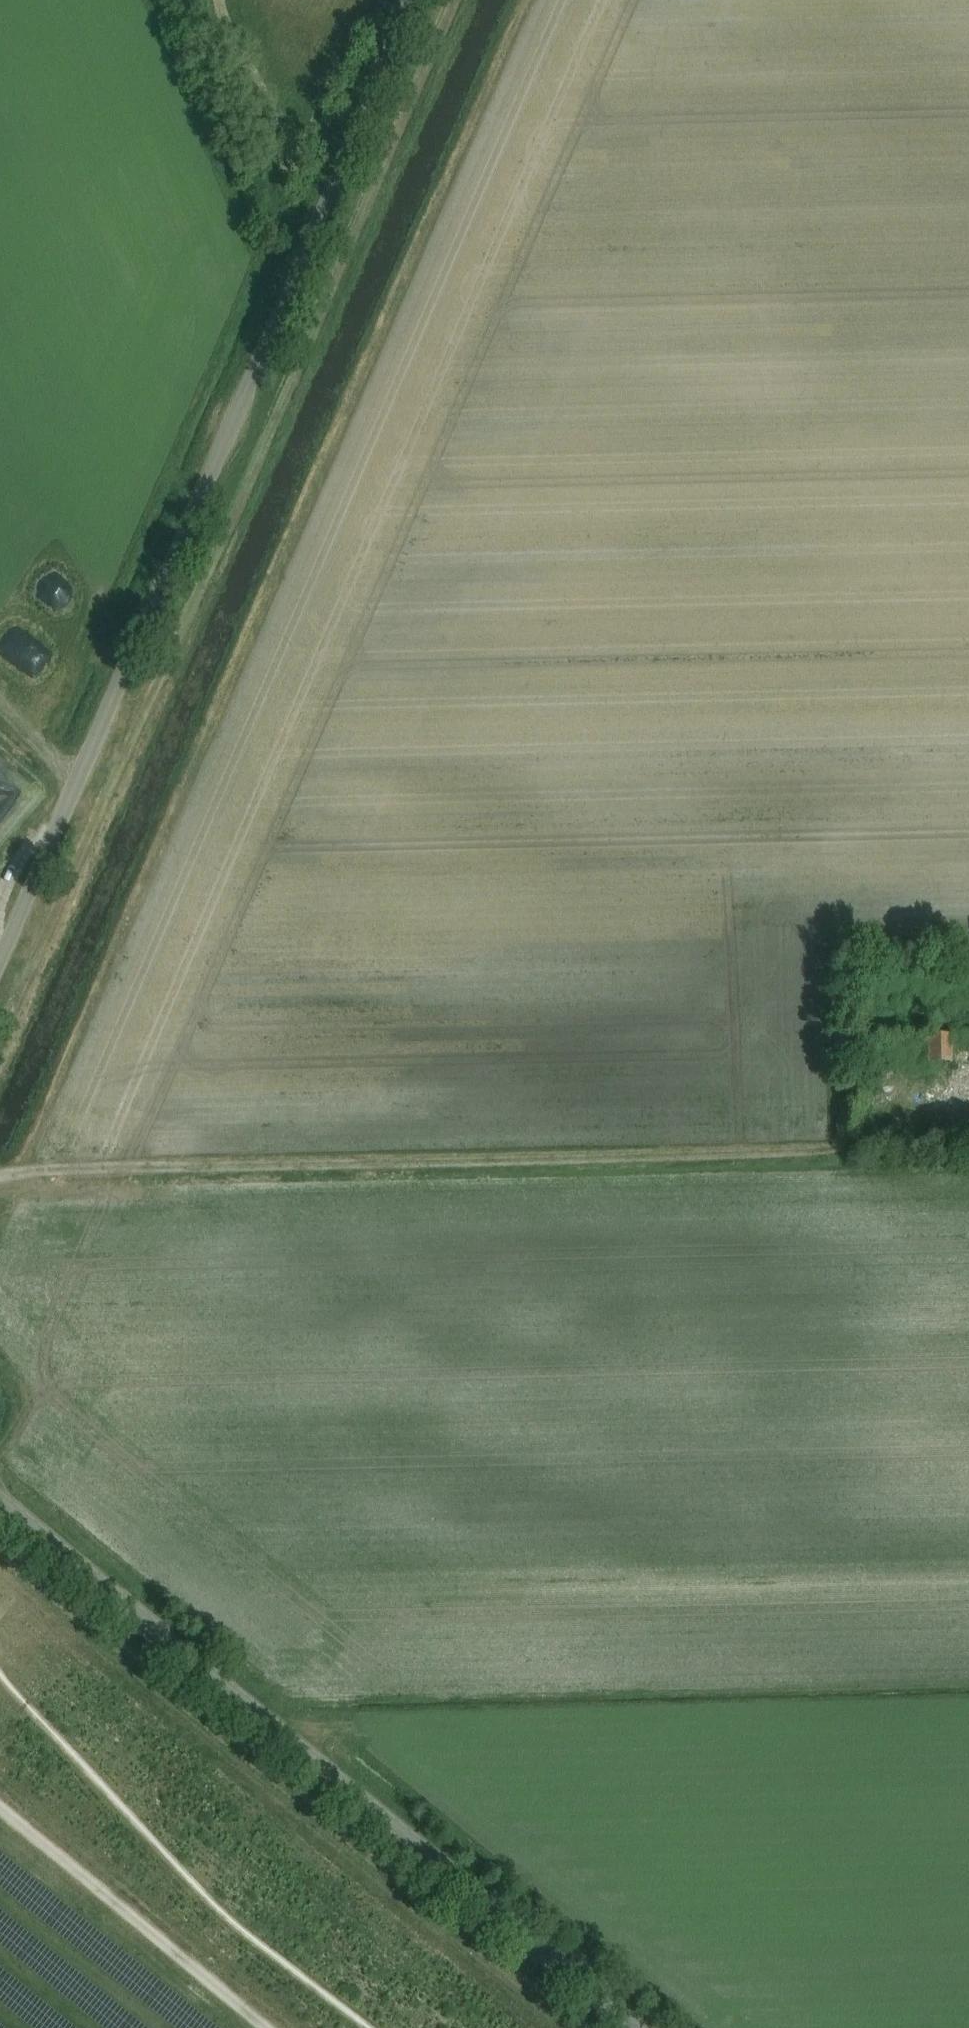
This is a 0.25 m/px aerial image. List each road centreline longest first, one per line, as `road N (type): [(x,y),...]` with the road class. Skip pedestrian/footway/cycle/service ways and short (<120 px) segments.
road 1 (unclassified): [(0,957),(414,0)]
road 2 (track): [(0,1177),(853,1149)]
road 3 (tertiary): [(630,2027),(0,1502)]

